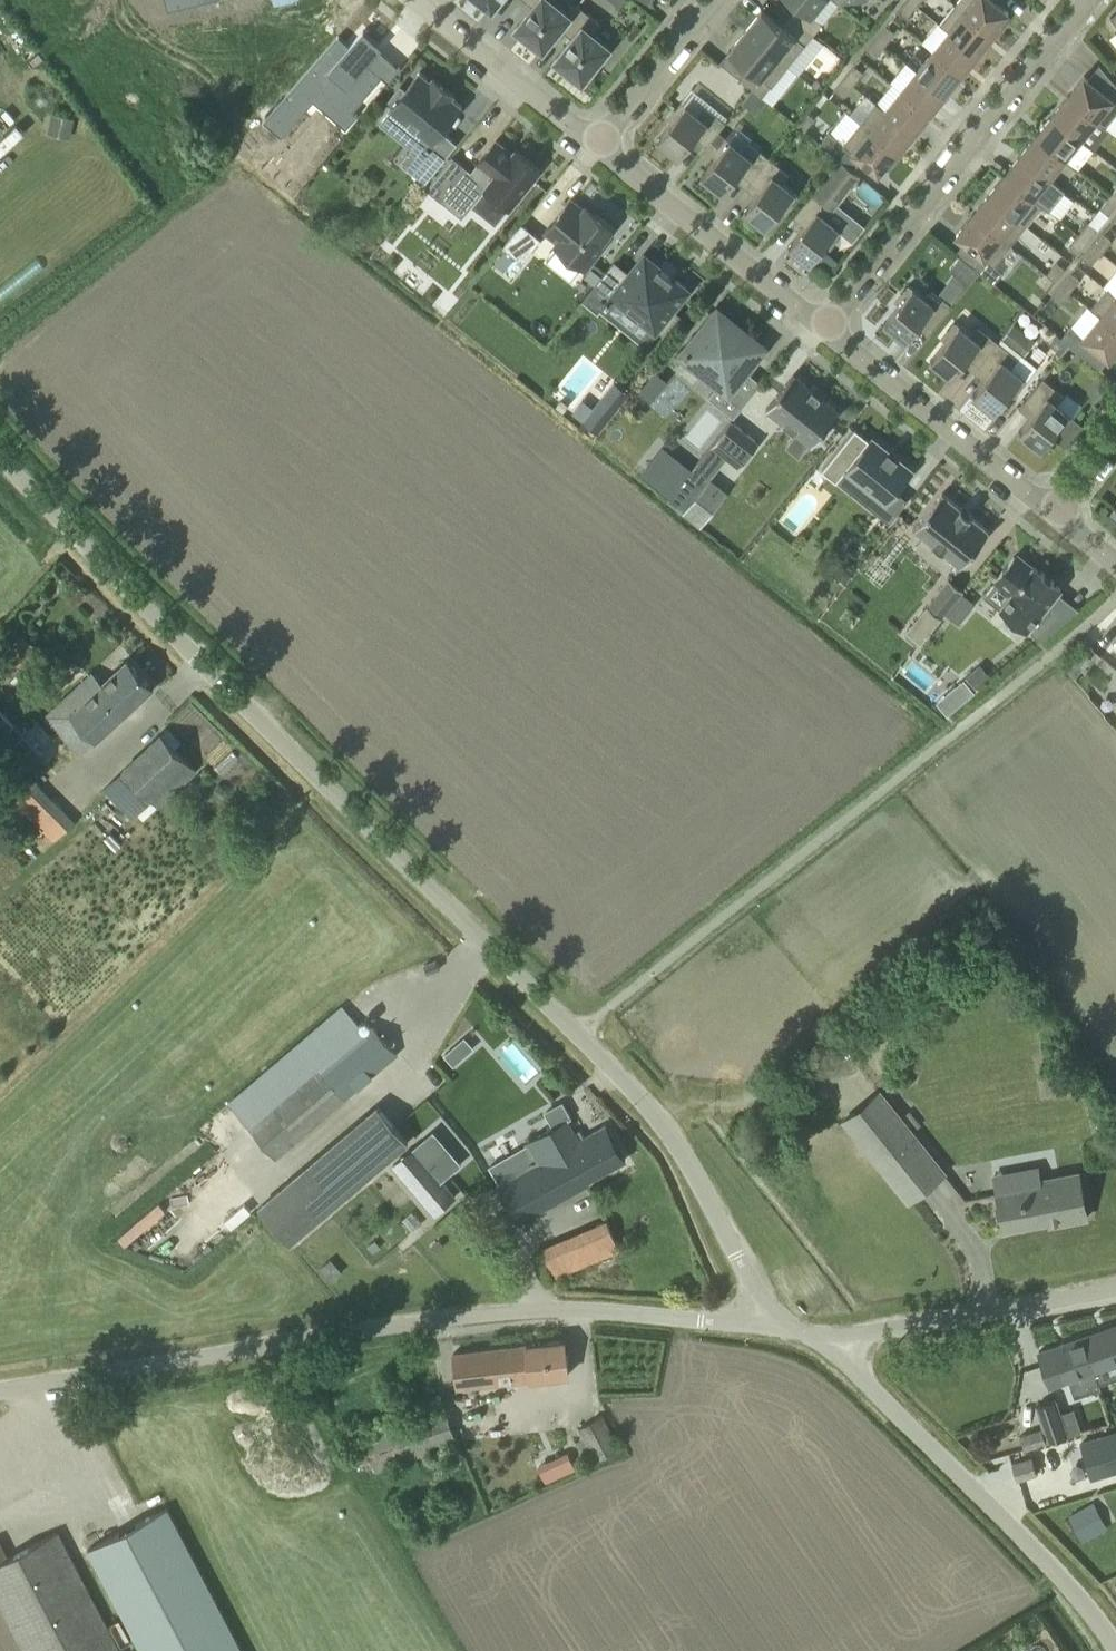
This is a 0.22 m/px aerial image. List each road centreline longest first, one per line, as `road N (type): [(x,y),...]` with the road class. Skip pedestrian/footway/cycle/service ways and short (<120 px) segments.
road 1 (unclassified): [(769,1328),(718,1210),(644,1102),(0,455)]
road 2 (unclassified): [(0,1390),(545,1311),(769,1328)]
road 3 (residential): [(833,329),(1100,0)]
road 4 (unclassified): [(1115,1645),(1054,1571),(862,1380),(830,1336)]
road 5 (residential): [(1075,524),(833,329)]
road 6 (unclassified): [(830,1336),(1115,1289)]
road 7 (residential): [(833,329),(620,149)]
road 8 (residential): [(620,149),(439,0)]
road 9 (residential): [(620,149),(737,0)]

